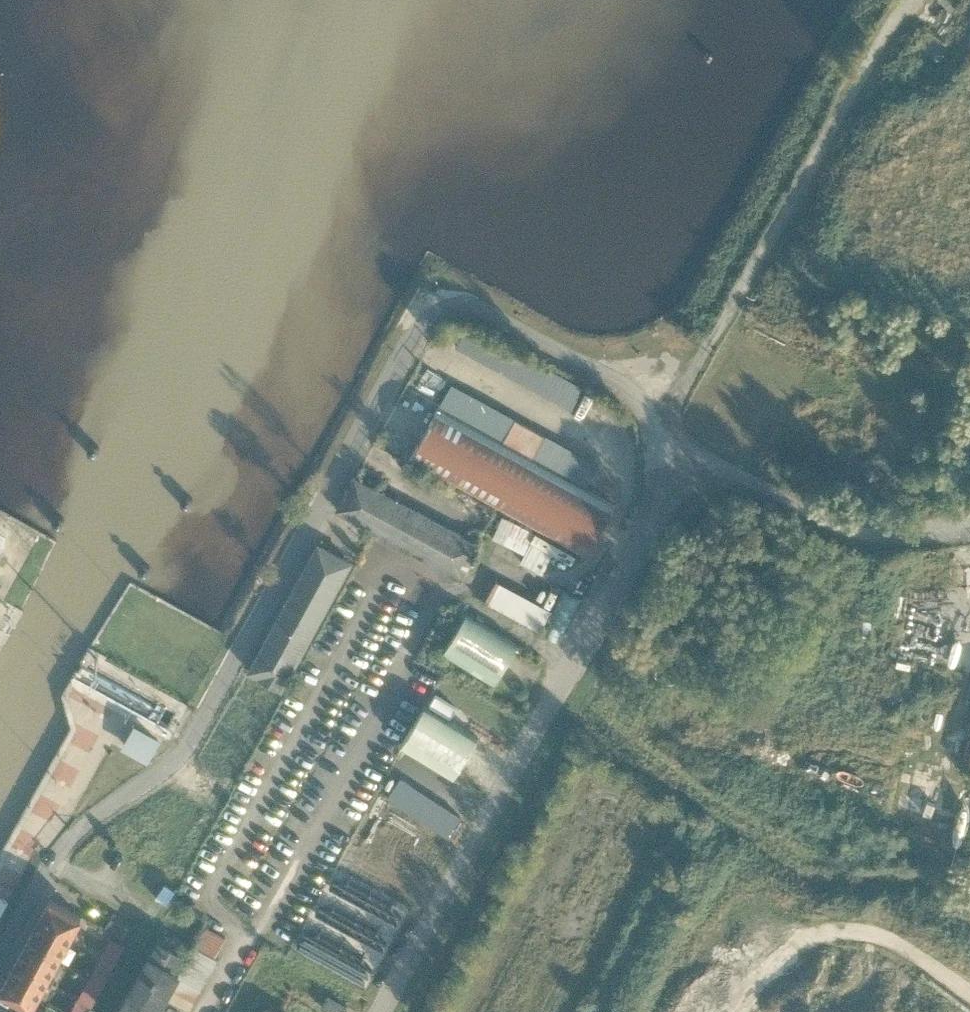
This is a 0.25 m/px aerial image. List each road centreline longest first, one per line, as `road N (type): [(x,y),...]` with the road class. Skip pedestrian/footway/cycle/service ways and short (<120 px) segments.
road 1 (unclassified): [(385,1011),(631,567),(659,471),(650,412),(620,377),(458,296),(436,304),(182,749),(63,847),(0,956)]

